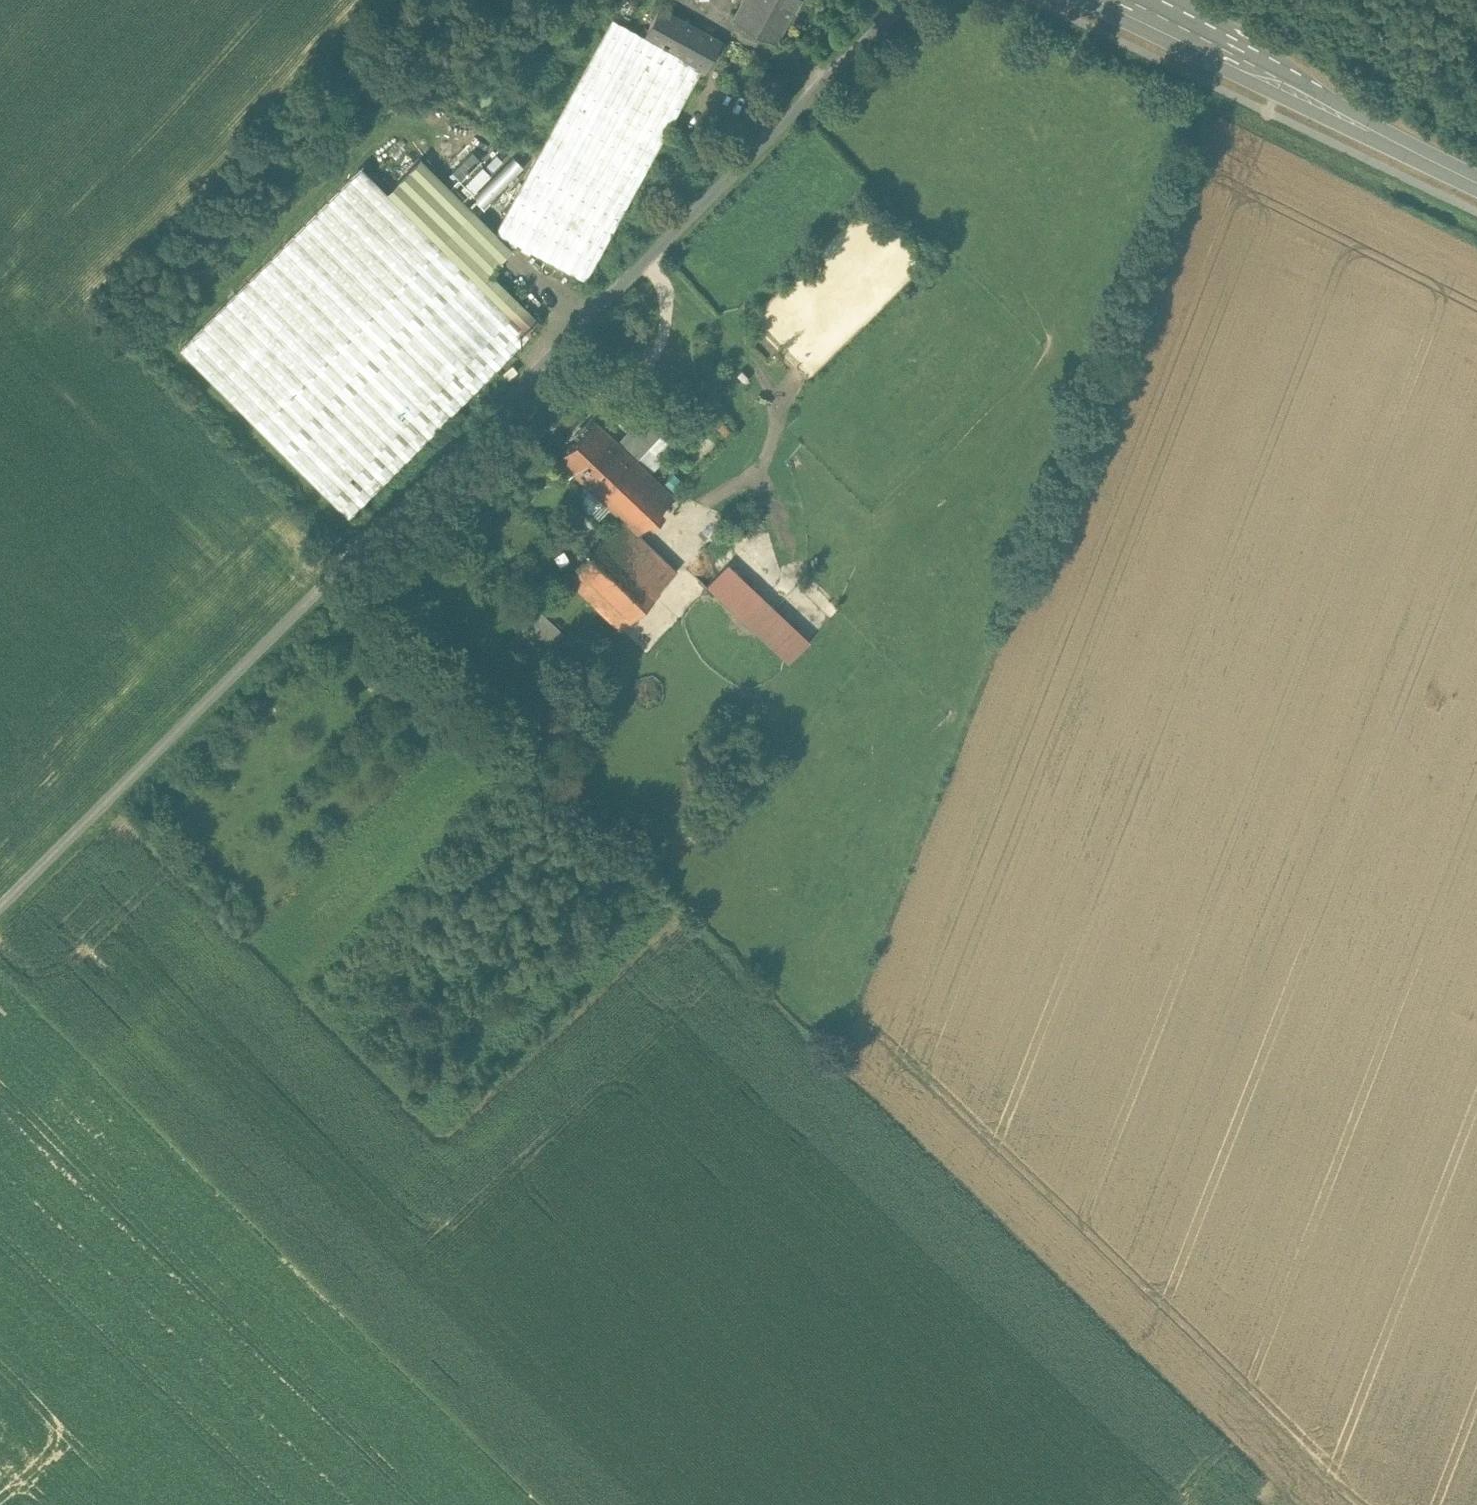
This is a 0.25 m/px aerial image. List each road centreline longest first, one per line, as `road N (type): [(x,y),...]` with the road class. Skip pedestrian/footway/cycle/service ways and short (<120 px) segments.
road 1 (track): [(0,903),(910,0)]
road 2 (secondary): [(1476,181),(1118,0)]
road 3 (track): [(646,263),(724,333),(771,388),(776,440),(765,470),(686,518)]

